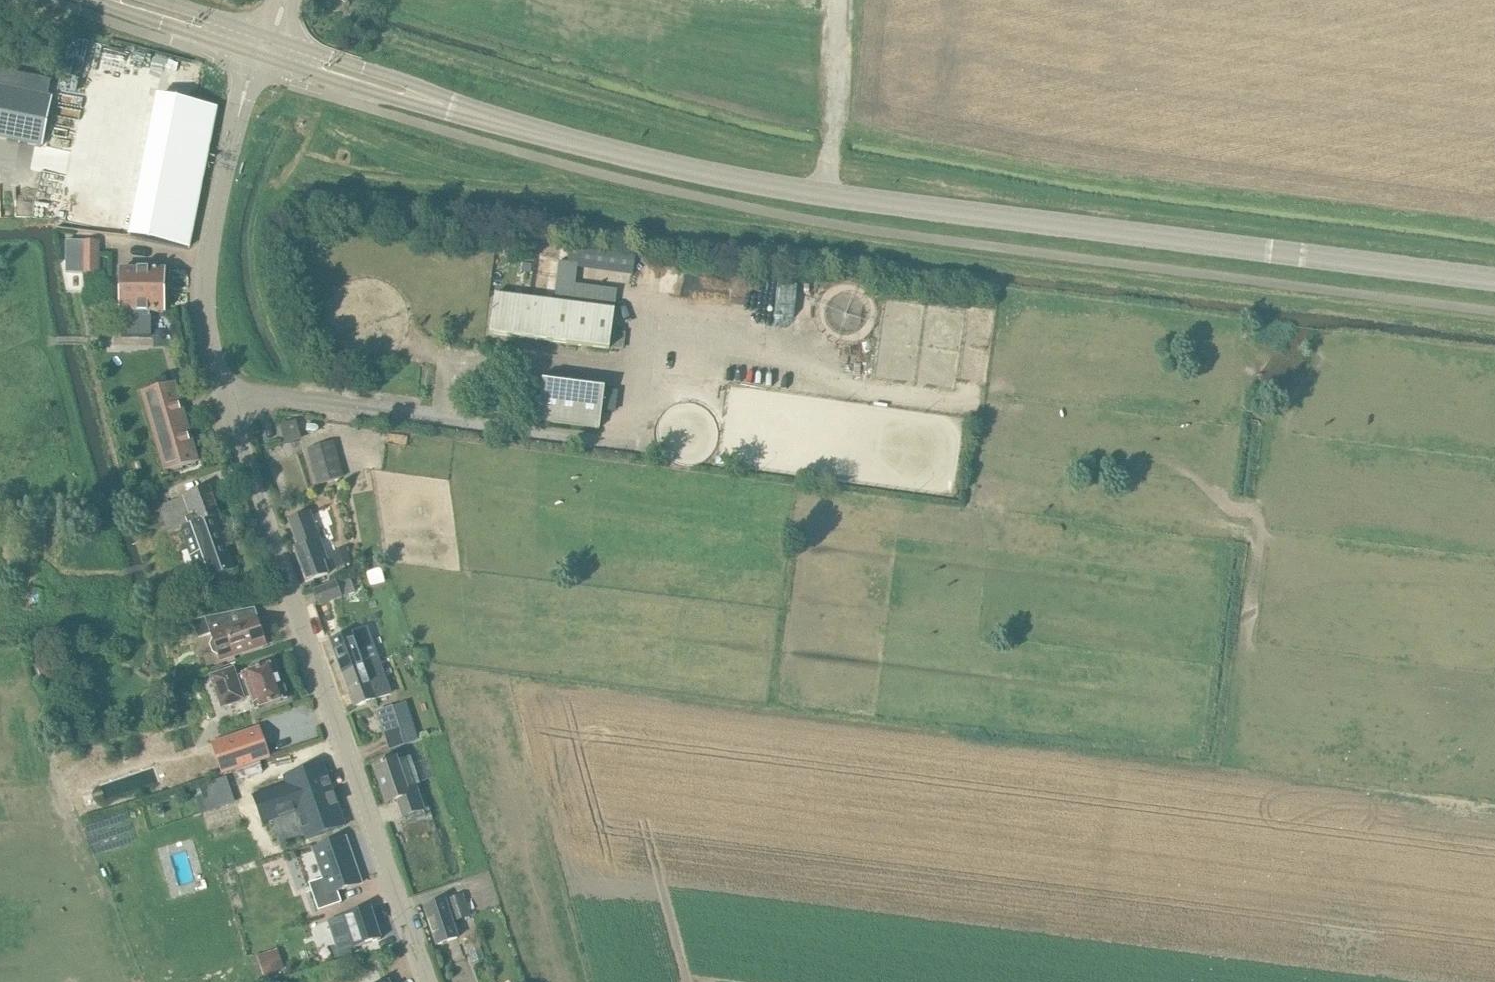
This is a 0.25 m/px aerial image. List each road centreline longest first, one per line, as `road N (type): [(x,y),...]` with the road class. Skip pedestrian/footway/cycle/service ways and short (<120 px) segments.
road 1 (tertiary): [(1494,279),(743,181),(523,129),(262,45)]
road 2 (unclassified): [(426,981),(268,530),(208,330),(209,251),(262,45)]
road 3 (tertiary): [(262,45),(126,0)]

